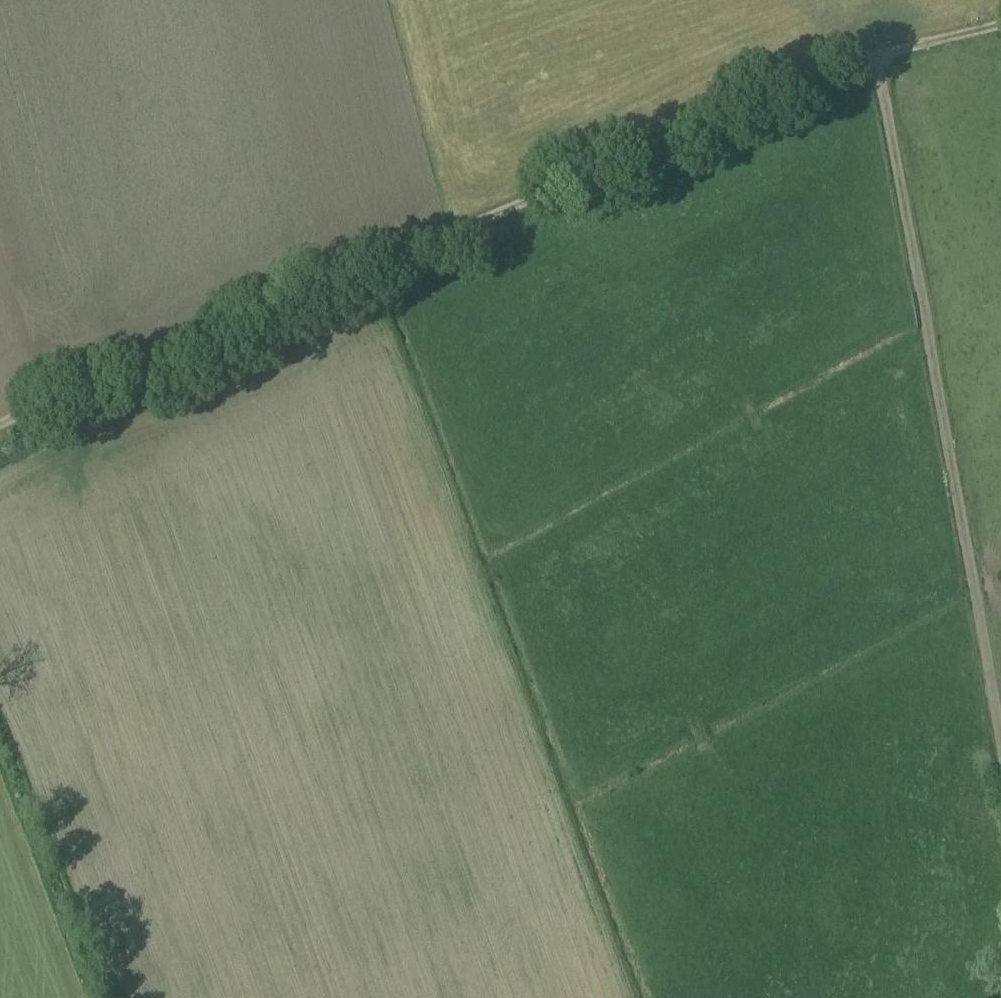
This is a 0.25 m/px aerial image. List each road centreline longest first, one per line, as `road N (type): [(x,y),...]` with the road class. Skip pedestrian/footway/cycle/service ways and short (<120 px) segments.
road 1 (track): [(0,434),(840,62),(875,55)]
road 2 (track): [(875,55),(1000,27)]

